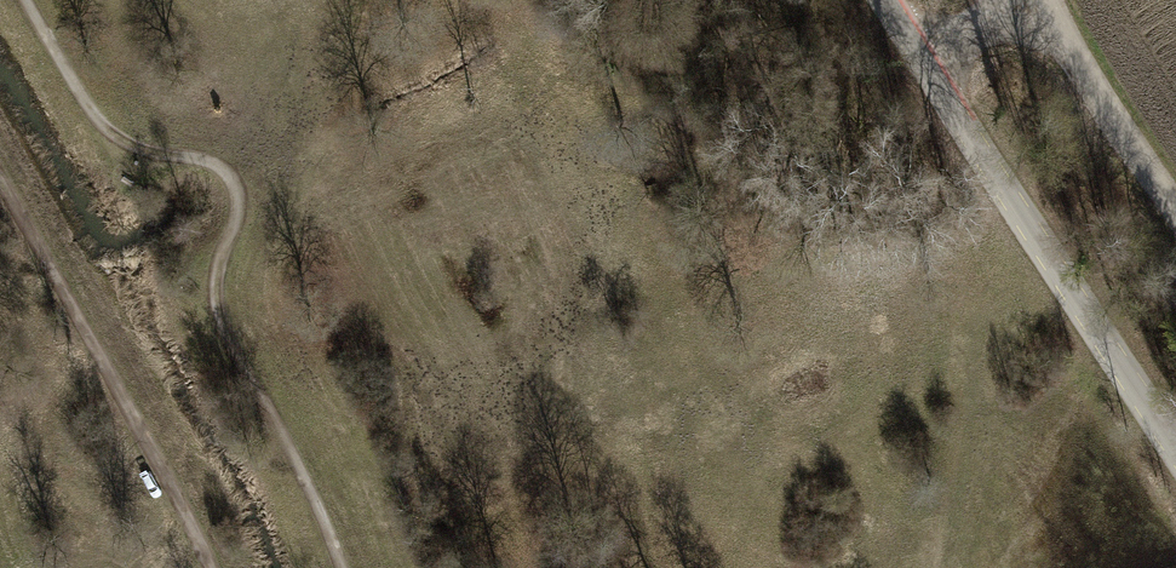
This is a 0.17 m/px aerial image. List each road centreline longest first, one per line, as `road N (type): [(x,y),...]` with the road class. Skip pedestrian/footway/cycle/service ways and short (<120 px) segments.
road 1 (track): [(27,0),(94,117),(142,150),(194,157),(229,177),(238,208),(215,286),(225,333),(321,521),(336,567)]
road 2 (unclassified): [(887,0),(1175,436)]
road 3 (track): [(0,175),(212,567)]
road 4 (unclassified): [(1175,204),(1044,0)]

